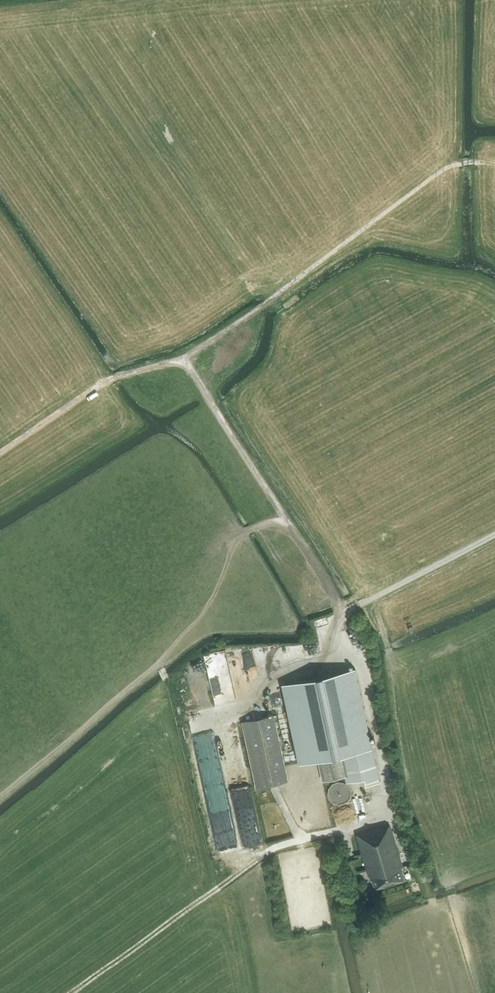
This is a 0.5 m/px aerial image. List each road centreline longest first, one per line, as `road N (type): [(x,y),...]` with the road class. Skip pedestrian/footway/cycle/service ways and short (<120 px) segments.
road 1 (track): [(462,163),(184,359),(343,615),(325,658),(277,676),(245,708),(214,719)]
road 2 (track): [(72,992),(276,847),(394,819)]
road 3 (track): [(184,359),(112,378),(0,453)]
road 4 (unclassified): [(343,615),(494,534)]

